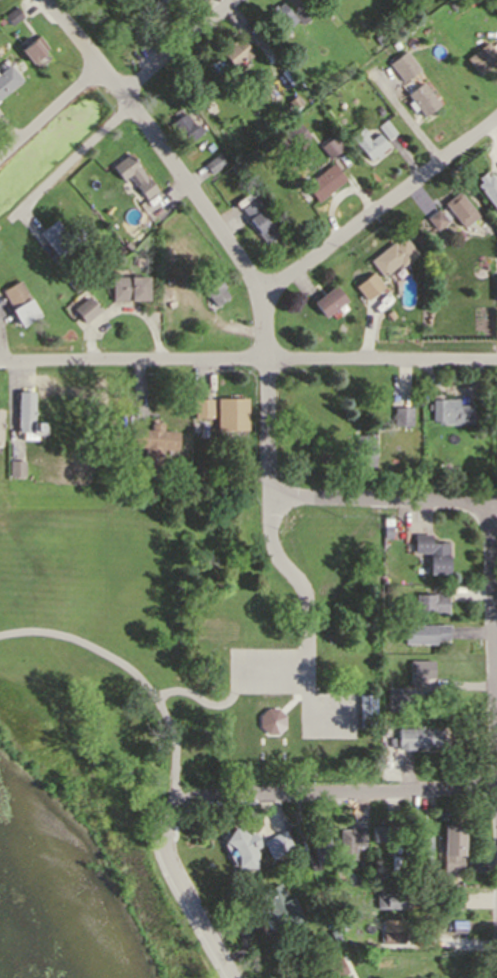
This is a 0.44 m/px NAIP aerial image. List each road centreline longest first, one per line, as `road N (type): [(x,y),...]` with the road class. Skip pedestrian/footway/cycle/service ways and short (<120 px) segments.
road 1 (residential): [(46,0),(134,103),(265,289),(274,486),(298,499)]
road 2 (residential): [(0,359),(496,362)]
road 3 (residential): [(496,786),(195,801),(167,816),(153,846)]
road 4 (residential): [(265,289),(496,116)]
road 5 (residential): [(0,160),(101,70),(207,0)]
road 6 (residential): [(298,499),(496,505)]
road 7 (residential): [(134,103),(13,212)]
road 8 (residential): [(494,505),(496,656)]
road 9 (residential): [(153,846),(224,977)]

